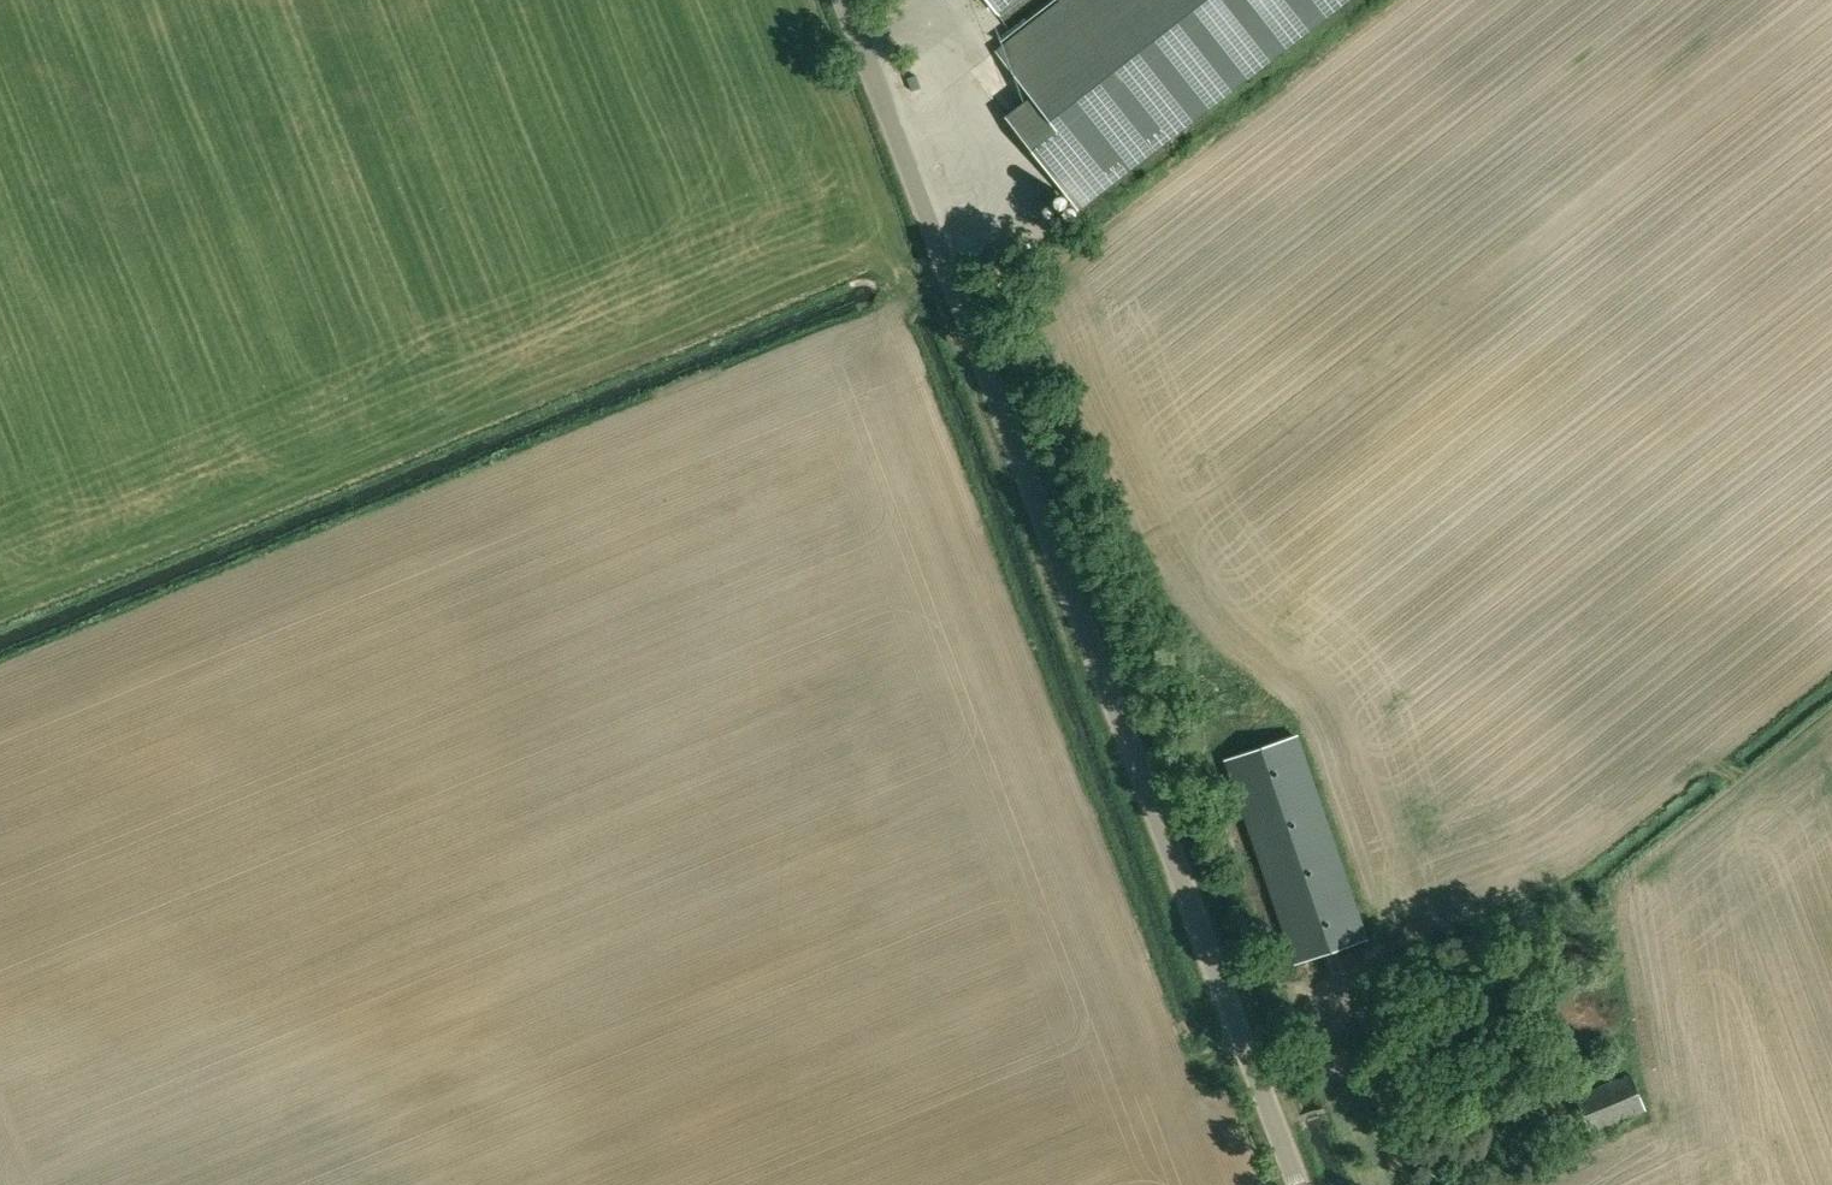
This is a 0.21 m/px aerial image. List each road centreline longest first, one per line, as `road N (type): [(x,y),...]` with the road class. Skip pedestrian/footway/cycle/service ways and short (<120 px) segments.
road 1 (unclassified): [(1296,1184),(843,0)]

